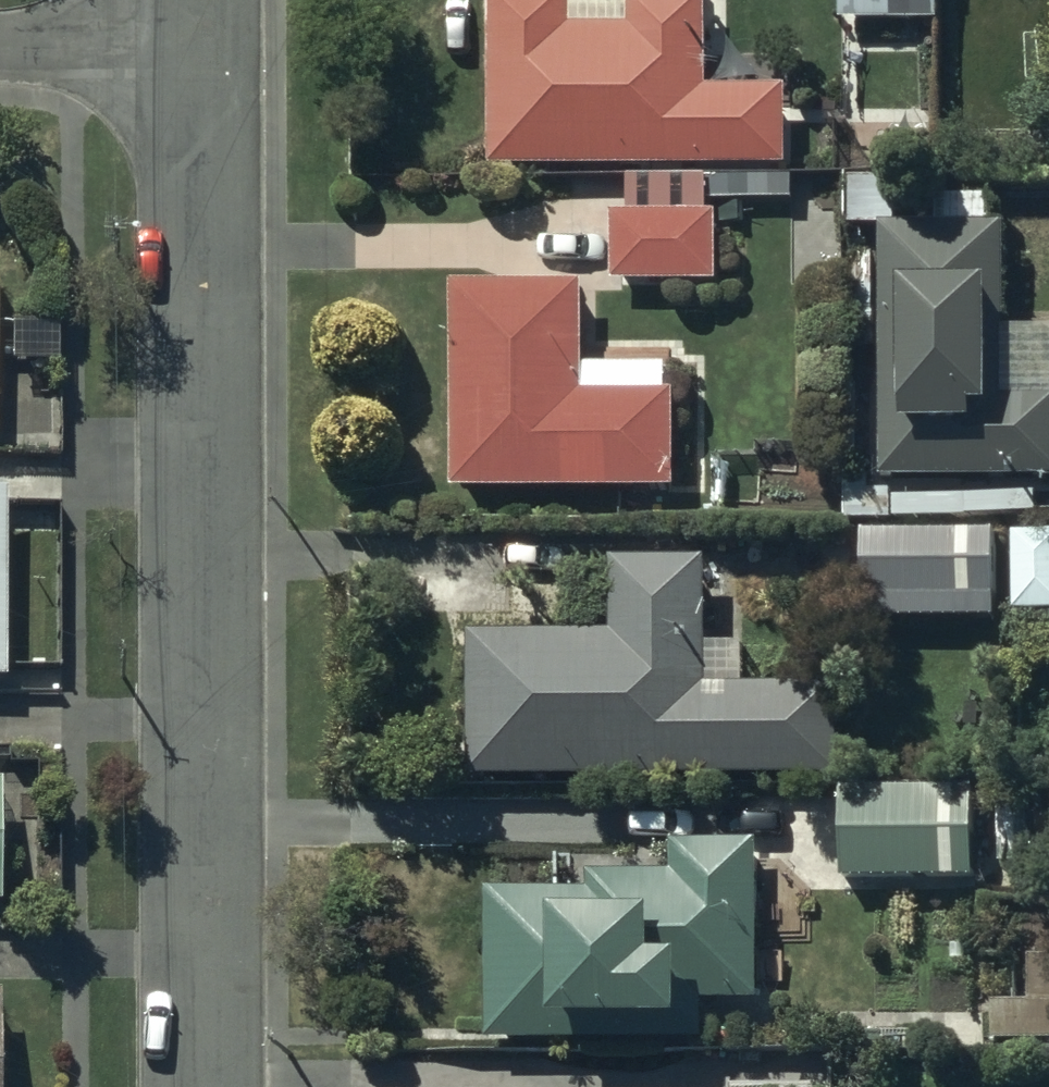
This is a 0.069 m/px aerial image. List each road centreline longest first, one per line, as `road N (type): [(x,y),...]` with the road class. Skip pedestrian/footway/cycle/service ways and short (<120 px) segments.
road 1 (residential): [(203,53),(200,1086)]
road 2 (residential): [(203,53),(0,51)]

